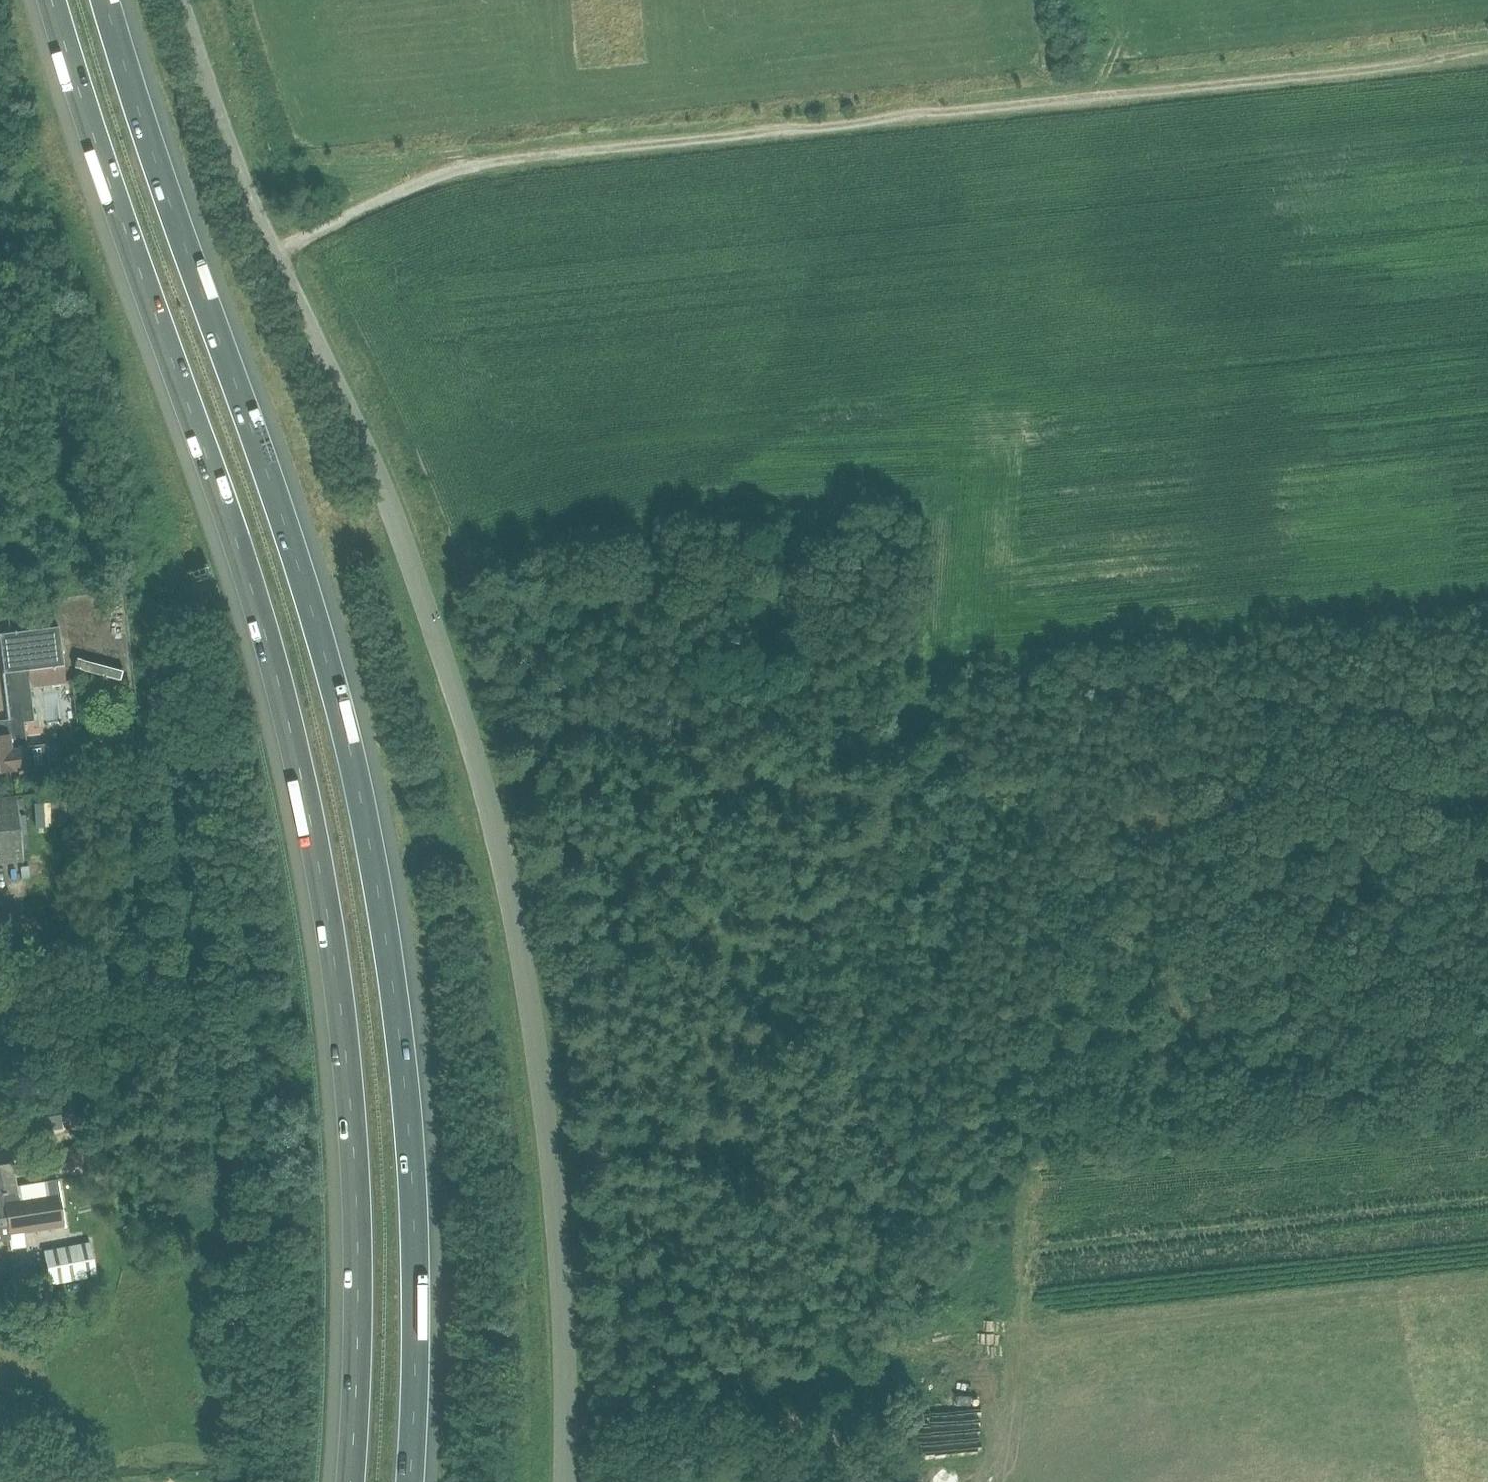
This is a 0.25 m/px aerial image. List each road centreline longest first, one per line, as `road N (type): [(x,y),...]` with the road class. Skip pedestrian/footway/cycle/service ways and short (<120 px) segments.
road 1 (unclassified): [(562,1481),(549,1173),(499,842),(451,679),(185,0)]
road 2 (motorway): [(410,1481),(415,1278),(408,1130),(373,853),(327,655),(106,0)]
road 3 (motorway): [(53,0),(223,497),(305,785),(347,1060),(356,1225),(350,1481)]
road 4 (track): [(1487,65),(516,158),(438,174),(279,252)]

